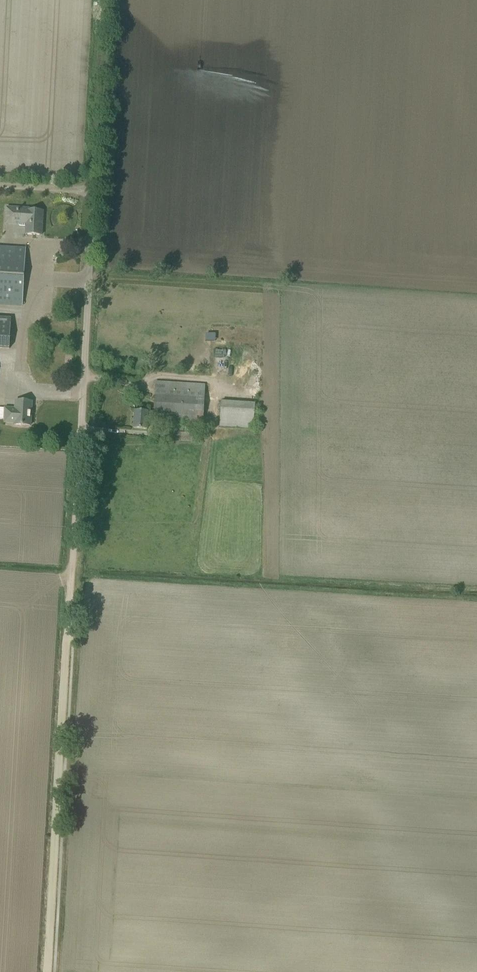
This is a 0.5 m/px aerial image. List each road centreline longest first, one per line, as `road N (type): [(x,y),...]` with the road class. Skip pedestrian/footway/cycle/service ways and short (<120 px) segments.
road 1 (unclassified): [(68,633),(106,0)]
road 2 (track): [(48,971),(68,633)]

